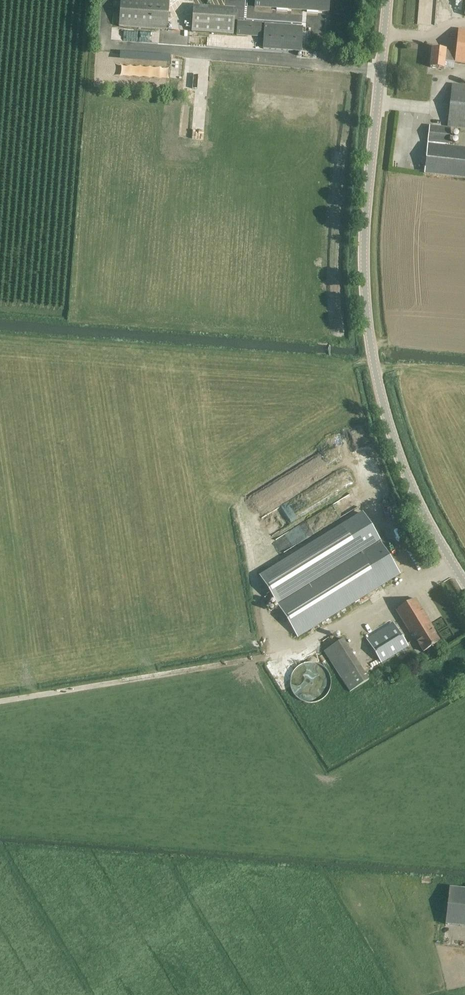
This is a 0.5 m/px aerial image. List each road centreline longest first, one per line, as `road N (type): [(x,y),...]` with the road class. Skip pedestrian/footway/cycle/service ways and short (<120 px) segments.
road 1 (unclassified): [(464,579),(399,461),(367,325),(362,253),(387,0)]

